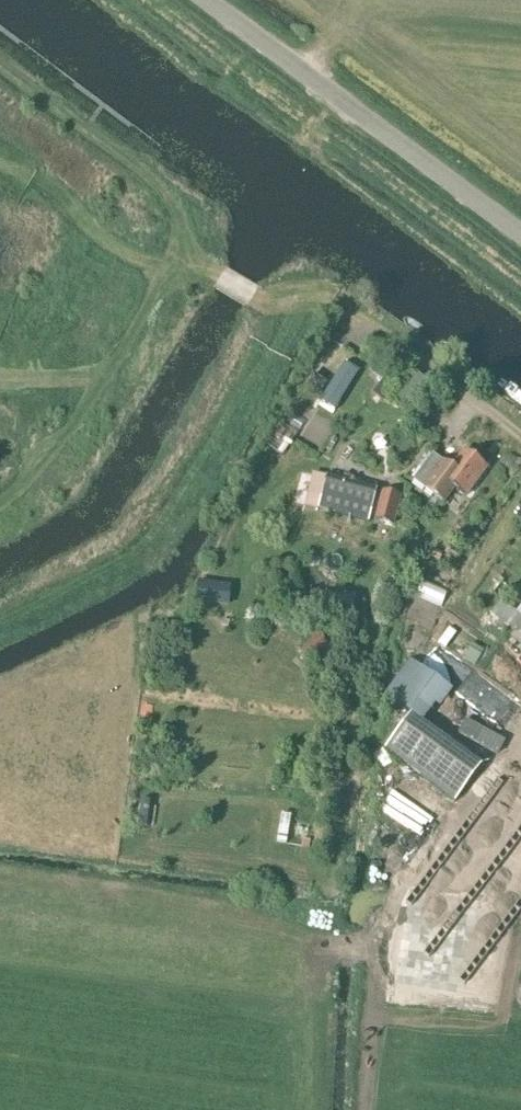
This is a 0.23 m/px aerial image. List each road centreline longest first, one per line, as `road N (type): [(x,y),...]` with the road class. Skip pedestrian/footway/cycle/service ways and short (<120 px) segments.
road 1 (tertiary): [(520,234),(206,0)]
road 2 (track): [(476,400),(321,296),(256,300),(183,264)]
road 3 (track): [(0,508),(117,375),(183,264)]
road 4 (track): [(183,264),(179,206),(0,72)]

